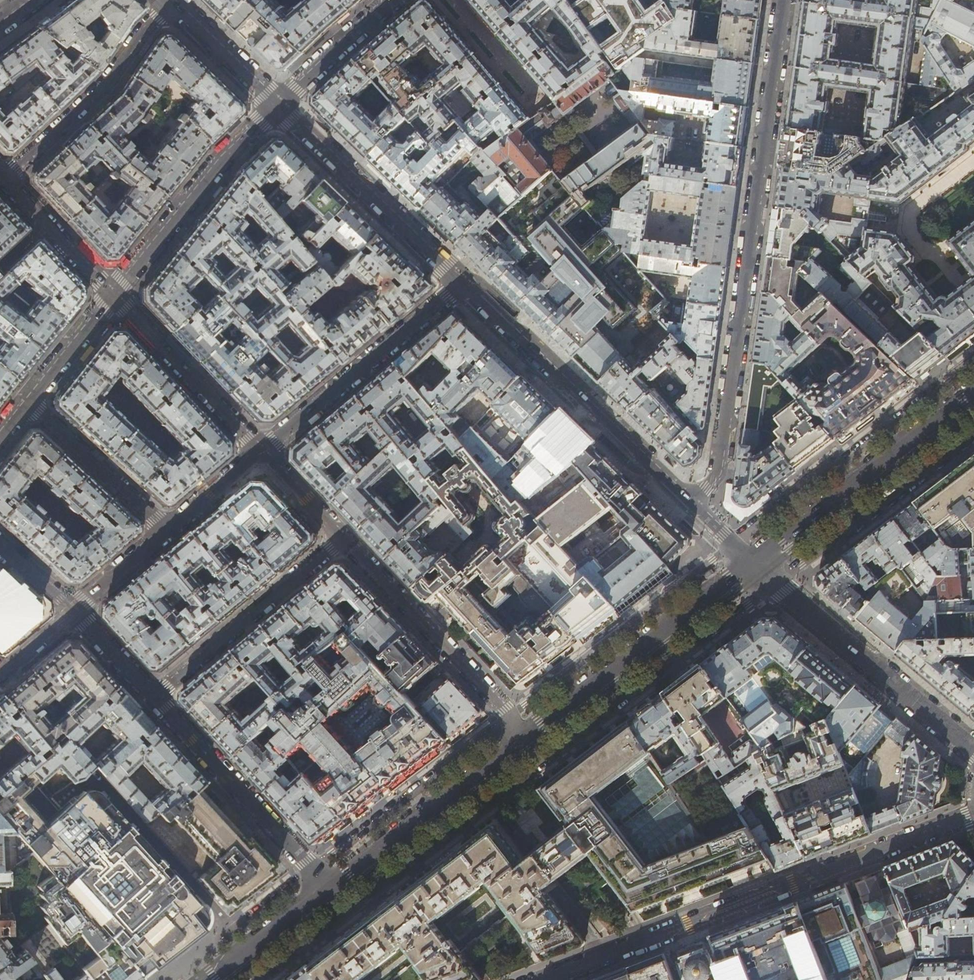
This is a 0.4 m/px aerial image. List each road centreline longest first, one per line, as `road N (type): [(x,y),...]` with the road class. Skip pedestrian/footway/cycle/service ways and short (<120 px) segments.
road 1 (residential): [(783,0),(719,469),(692,505)]
road 2 (residential): [(542,979),(973,814)]
road 3 (residential): [(692,505),(461,283)]
road 4 (residential): [(973,751),(754,565)]
road 5 (secondary): [(754,565),(531,736)]
road 6 (secondary): [(973,395),(754,565)]
road 7 (residential): [(342,538),(531,736)]
road 8 (residential): [(151,698),(331,891)]
road 9 (residential): [(261,451),(461,283)]
road 10 (residential): [(461,283),(278,105)]
road 11 (secondary): [(531,736),(331,891)]
road 12 (residential): [(113,295),(210,174),(278,105)]
road 13 (residential): [(151,698),(342,538)]
road 14 (residential): [(170,2),(108,82),(5,178)]
road 15 (residential): [(113,295),(261,451)]
road 16 (residential): [(167,529),(27,401)]
road 17 (residential): [(5,178),(113,295)]
road 18 (residential): [(278,105),(391,0)]
road 19 (residential): [(278,105),(170,2)]
road 20 (secondary): [(331,891),(214,979)]
road 21 (residential): [(27,401),(113,295)]
road 22 (residential): [(70,611),(167,529)]
road 23 (residential): [(167,529),(261,451)]

